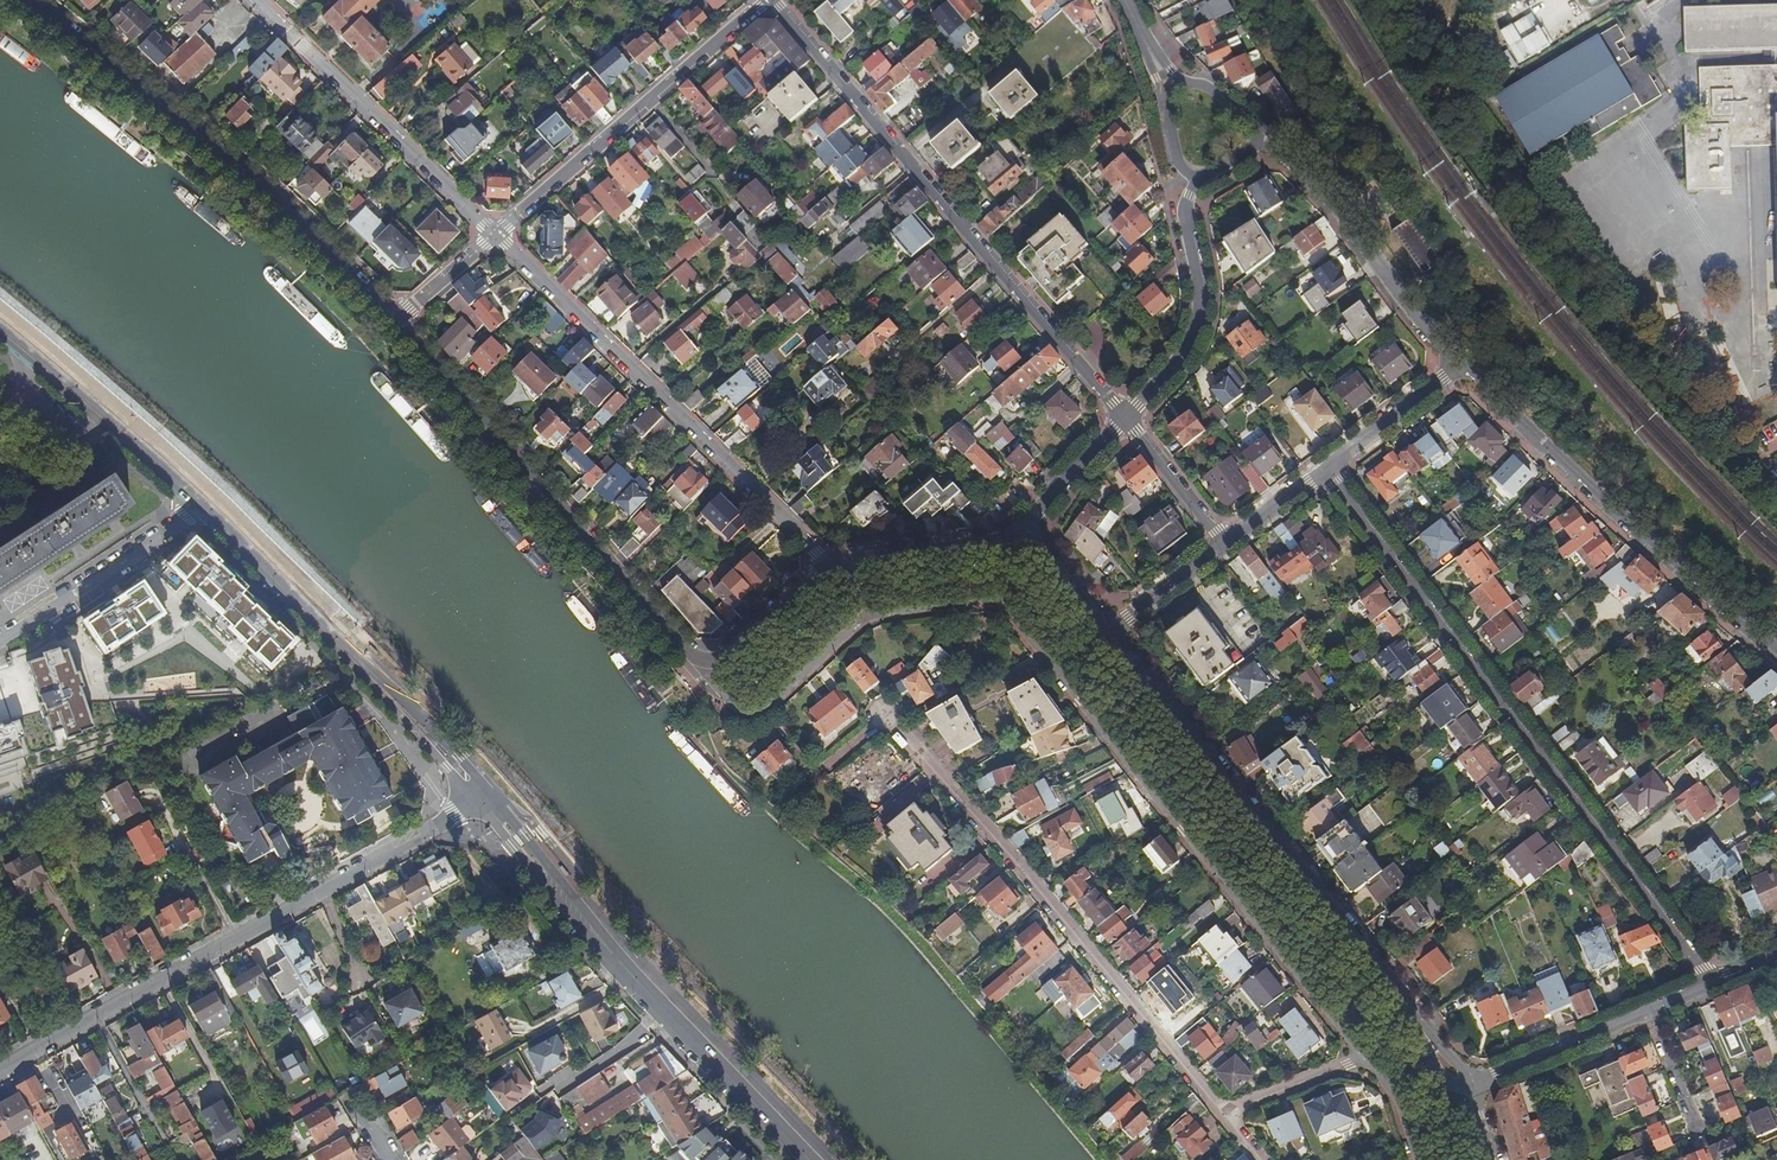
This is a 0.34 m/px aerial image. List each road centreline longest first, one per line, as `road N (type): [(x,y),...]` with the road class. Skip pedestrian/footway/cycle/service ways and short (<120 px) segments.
road 1 (residential): [(1325,470),(1712,982)]
road 2 (residential): [(831,767),(887,719),(1001,837),(1227,1113)]
road 3 (residential): [(1006,601),(1365,1050)]
road 4 (residential): [(0,1068),(424,833),(479,794)]
road 5 (residential): [(1126,418),(775,0)]
road 6 (tertiary): [(479,794),(630,974),(808,1159)]
road 7 (residential): [(30,0),(402,319)]
road 8 (residential): [(1411,1013),(1112,633)]
road 9 (residential): [(498,236),(829,564)]
road 10 (residential): [(402,319),(681,649),(708,662)]
road 11 (residential): [(1776,651),(1461,363)]
road 12 (tertiary): [(200,505),(479,794)]
road 13 (residential): [(498,236),(766,0)]
road 14 (residential): [(257,0),(498,236)]
road 15 (residential): [(1461,363),(1335,204),(1264,133)]
road 16 (residential): [(1126,418),(1197,331),(1203,294),(1184,223),(1198,180)]
road 17 (tertiary): [(0,333),(200,505)]
road 18 (residential): [(1472,1085),(1712,982)]
road 19 (residential): [(0,642),(200,505)]
road 20 (residential): [(708,662),(732,702),(756,711),(873,614)]
road 21 (residential): [(1010,539),(829,564)]
road 22 (residential): [(1325,470),(1461,363)]
road 23 (residential): [(1010,539),(1126,418)]
road 24 (residential): [(1126,418),(1227,544)]
road 25 (residential): [(829,564),(722,661),(708,662)]
road 26 (residential): [(1227,1113),(1365,1050)]
road 27 (residential): [(1112,633),(1227,544)]
road 28 (residential): [(1112,633),(1042,549),(1010,539)]
road 29 (residential): [(873,614),(1006,601)]
road 30 (residential): [(402,319),(498,236)]
road 31 (residential): [(1227,544),(1325,470)]
road 32 (residential): [(1365,1050),(1398,1098),(1419,1159)]

